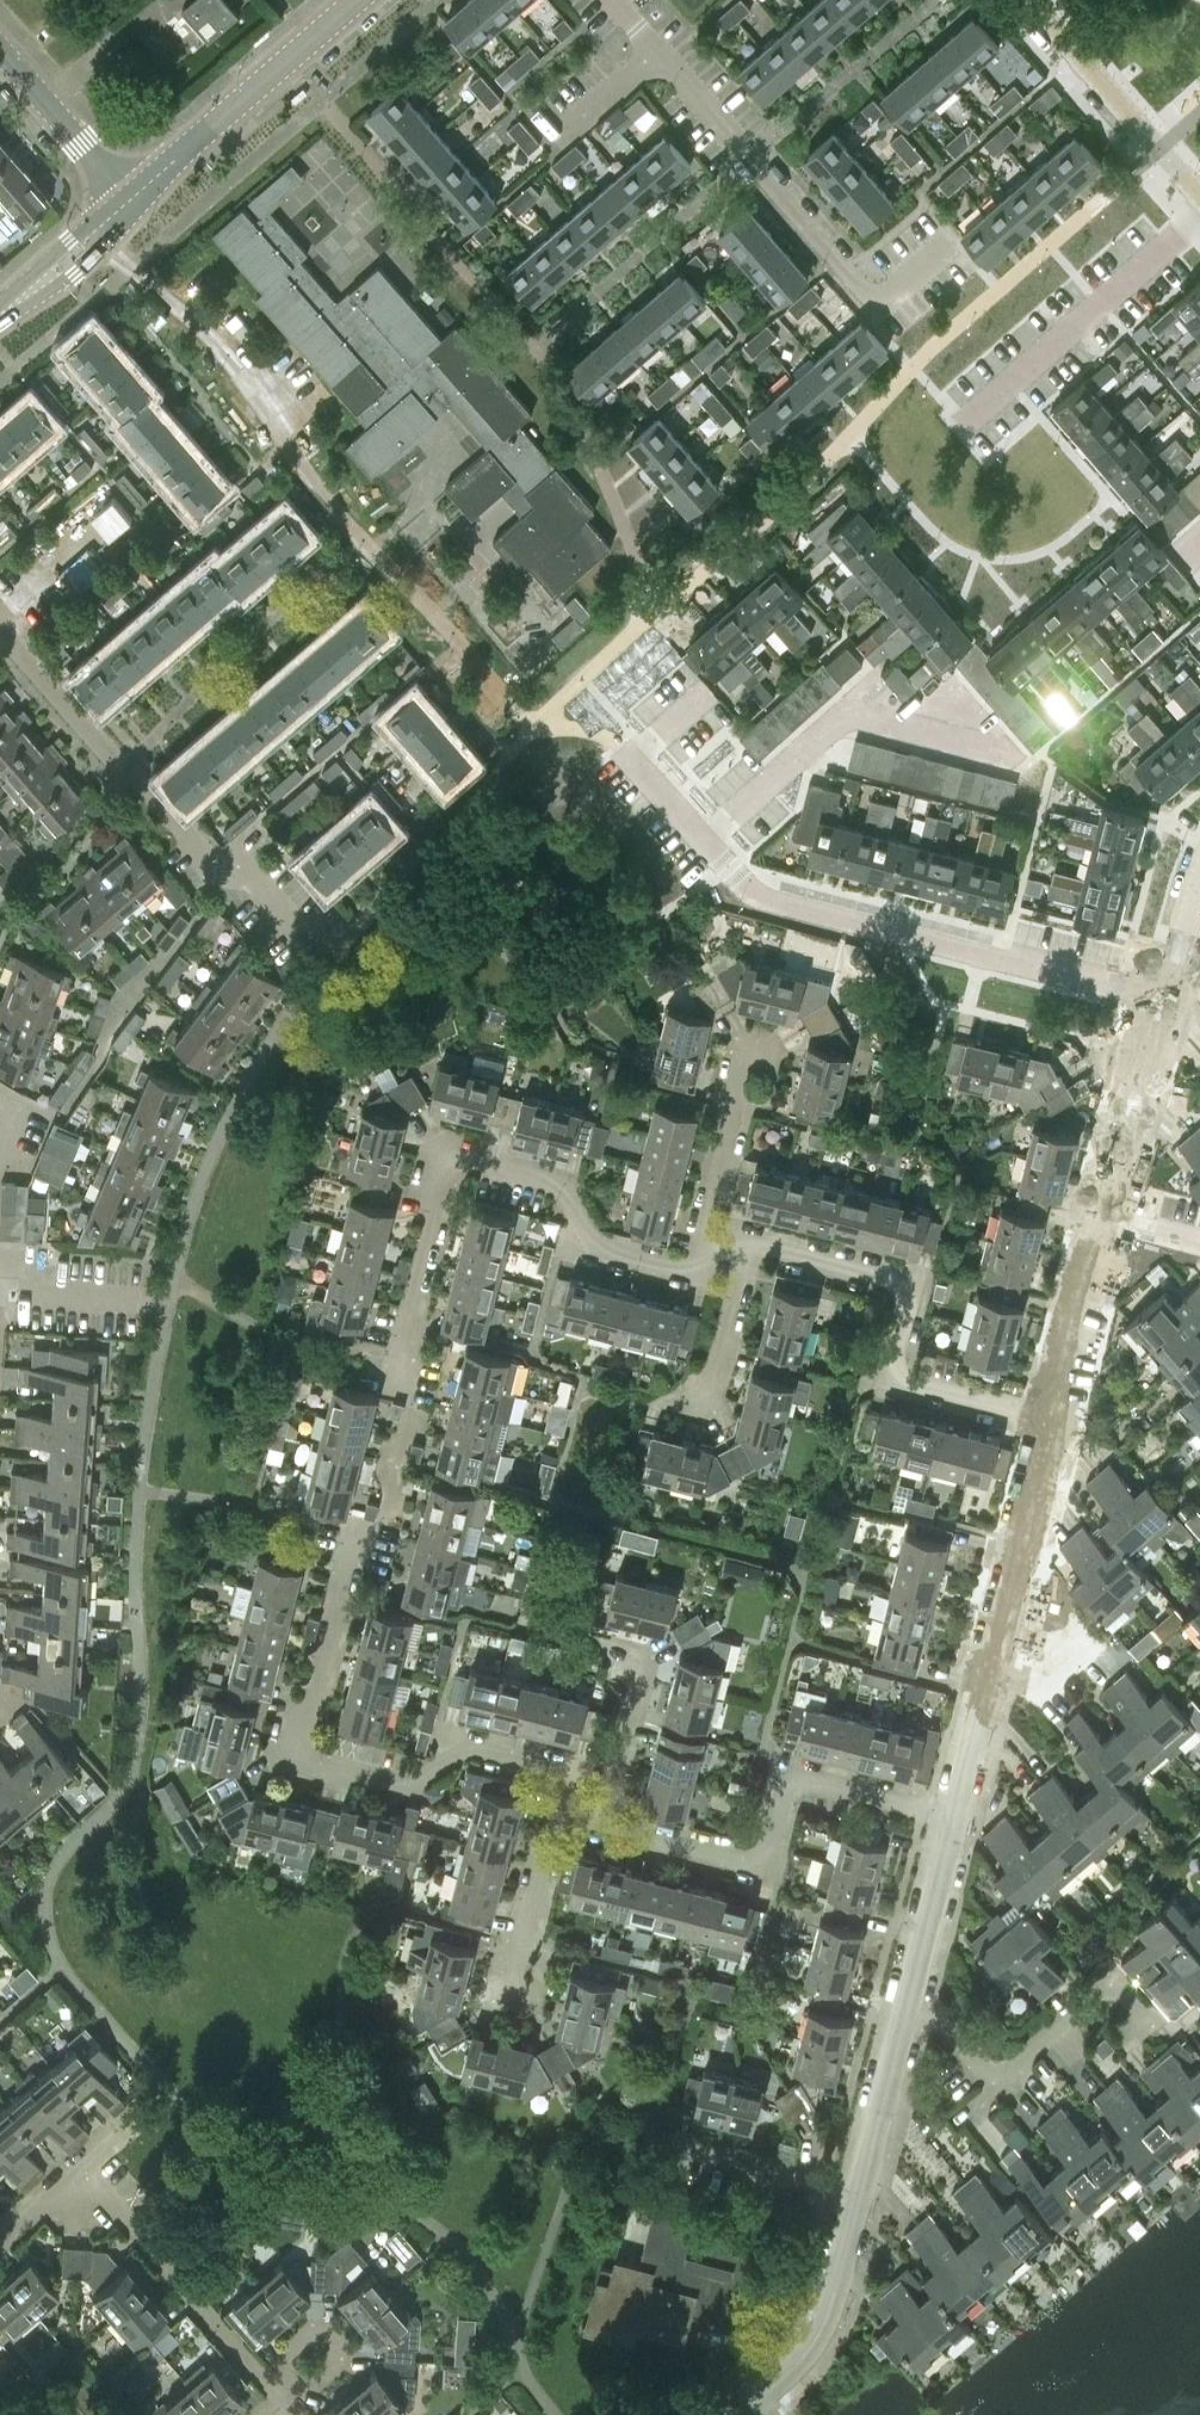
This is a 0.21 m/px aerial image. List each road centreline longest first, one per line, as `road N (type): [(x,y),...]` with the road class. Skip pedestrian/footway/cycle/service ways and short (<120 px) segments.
road 1 (residential): [(1159,994),(888,929),(710,865),(624,768),(711,690)]
road 2 (residential): [(406,1433),(416,1392),(391,1386),(445,1155),(566,1188),(584,1240),(690,1266),(701,1223)]
road 3 (residential): [(556,1808),(566,1773),(461,1745),(407,1783),(297,1756),(360,1522),(383,1528),(394,1481)]
road 4 (residential): [(318,957),(233,866),(184,843),(17,655),(2,614)]
road 5 (residential): [(748,1236),(912,1282),(885,1381),(1050,1426)]
road 6 (residential): [(597,1820),(766,1868),(793,1768),(951,1813)]
road 7 (residential): [(877,304),(610,0)]
road 8 (unclassified): [(1121,2043),(1148,2018),(1112,1982),(995,2082),(951,2027),(901,2015)]
road 9 (residential): [(280,2400),(83,2170)]
road 10 (tertiary): [(133,198),(352,0)]
road 11 (tertiary): [(1050,1426),(1021,1533),(997,1573),(997,1645),(983,1683)]
road 12 (tertiary): [(1199,199),(1029,0)]
road 13 (tertiary): [(856,2188),(822,2330),(764,2395)]
road 14 (tertiary): [(1105,1211),(1082,1248),(1085,1287),(1050,1426)]
road 15 (tertiary): [(1159,994),(1105,1211)]
road 16 (residential): [(597,1820),(642,1654),(594,1639)]
road 17 (unclassified): [(647,2129),(856,2188)]
road 18 (tertiary): [(951,1813),(901,2015)]
road 19 (residential): [(701,1223),(752,1029)]
road 20 (tertiary): [(133,198),(0,48)]
road 21 (residential): [(507,1995),(556,1808)]
road 22 (residential): [(701,1410),(748,1236)]
road 23 (tertiary): [(901,2015),(856,2188)]
road 24 (tertiary): [(0,316),(133,198)]
road 25 (unclassified): [(151,1293),(41,1285),(36,1260),(7,1258)]
road 26 (residential): [(280,2400),(338,2362),(339,2342),(330,2332),(310,2331),(281,2355)]
road 27 (tertiary): [(1199,858),(1159,994)]
road 28 (residential): [(983,1683),(1049,1687),(1103,1642)]
road 29 (tertiary): [(983,1683),(951,1813)]

